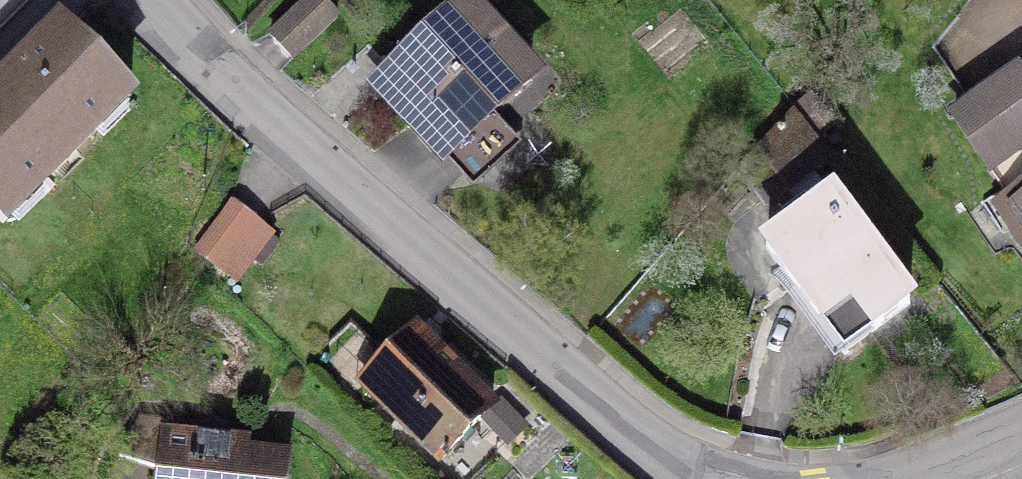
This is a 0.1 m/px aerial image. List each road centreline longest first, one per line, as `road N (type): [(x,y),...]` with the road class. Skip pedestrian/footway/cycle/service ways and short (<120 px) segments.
road 1 (residential): [(684,478),(556,382),(220,82),(144,0)]

